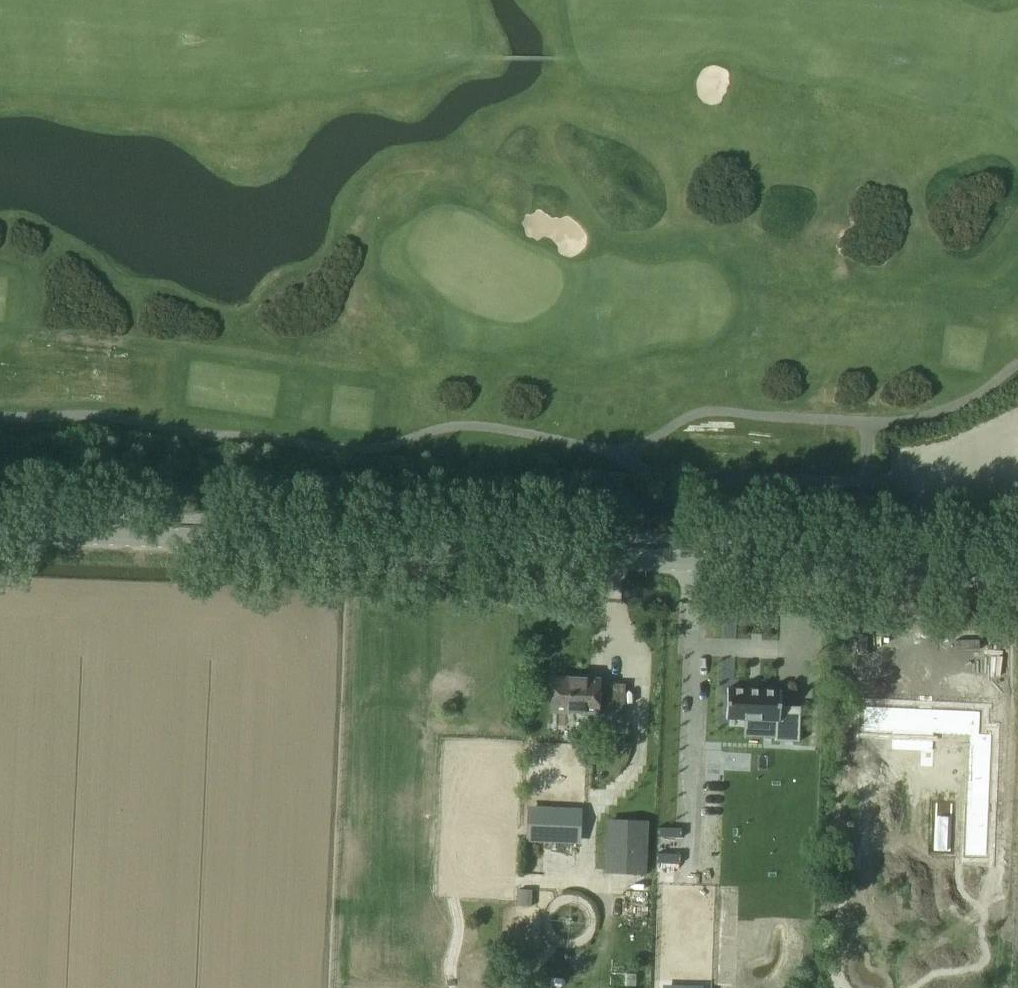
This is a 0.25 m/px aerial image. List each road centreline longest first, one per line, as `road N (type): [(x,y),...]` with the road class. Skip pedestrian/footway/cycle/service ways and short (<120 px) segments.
road 1 (unclassified): [(1017,574),(0,531)]

